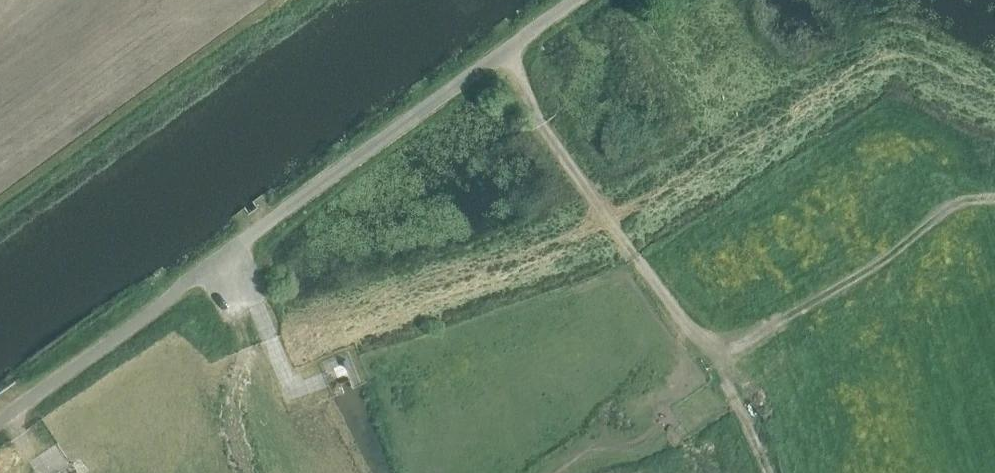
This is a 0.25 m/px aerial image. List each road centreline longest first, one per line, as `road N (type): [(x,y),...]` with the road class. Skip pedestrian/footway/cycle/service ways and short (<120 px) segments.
road 1 (track): [(504,48),(545,133),(716,355),(882,260),(947,208),(994,197)]
road 2 (unclassified): [(221,255),(573,0)]
road 3 (unclassified): [(0,420),(221,255)]
road 4 (track): [(277,425),(235,314),(240,282)]
road 5 (track): [(767,472),(716,355)]

